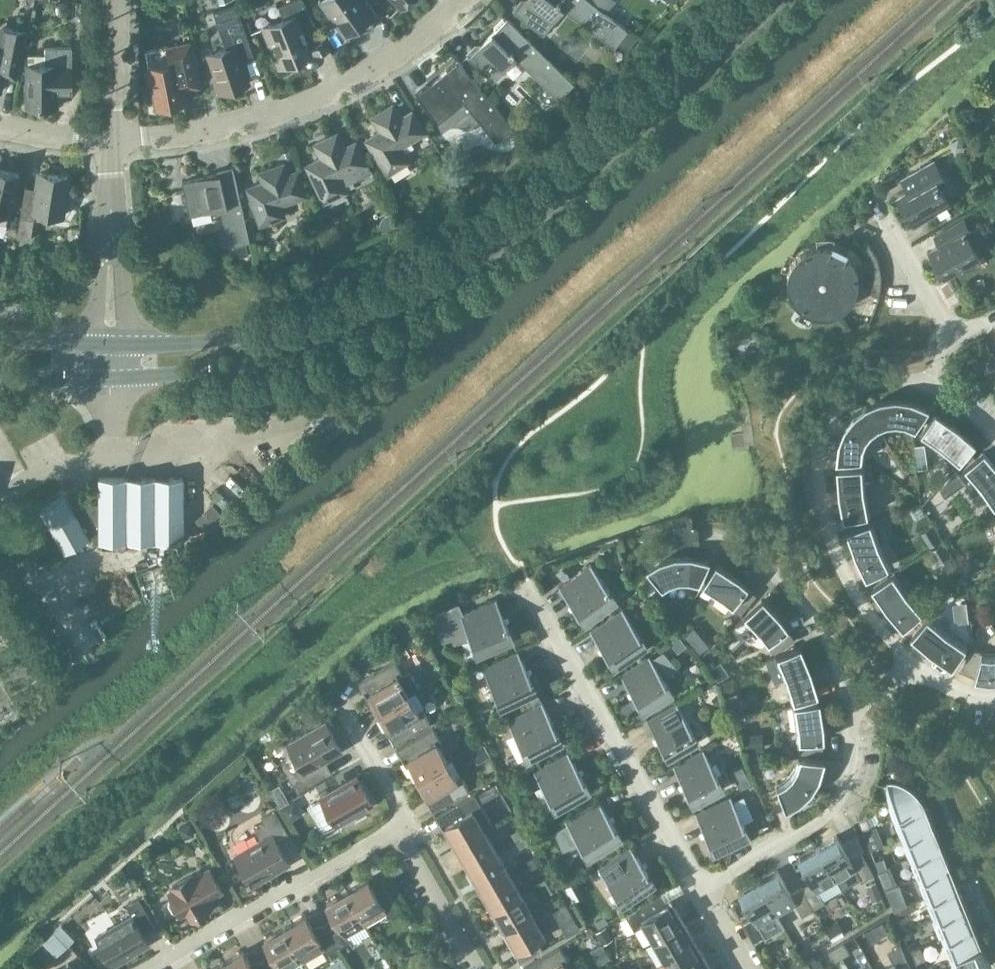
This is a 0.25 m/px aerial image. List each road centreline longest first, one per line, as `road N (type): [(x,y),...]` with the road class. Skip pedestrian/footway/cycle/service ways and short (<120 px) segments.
road 1 (tertiary): [(434,280),(527,219),(770,0)]
road 2 (residential): [(916,667),(854,595),(825,515),(821,473),(838,413),(865,390),(937,386)]
road 3 (residential): [(111,135),(198,127),(299,99),(361,70),(456,0)]
road 4 (residential): [(702,886),(530,587)]
road 5 (tertiary): [(113,379),(265,359),(356,327),(434,280)]
road 6 (tertiary): [(434,280),(235,339),(112,346)]
road 7 (residential): [(146,968),(395,827)]
road 8 (residential): [(702,886),(829,810),(848,777),(851,711)]
road 9 (residential): [(851,711),(807,610),(735,543),(707,536)]
road 10 (residential): [(112,346),(111,135)]
road 11 (residential): [(477,968),(395,827)]
road 12 (residential): [(395,827),(391,791),(337,702)]
road 13 (residential): [(957,328),(941,317),(881,214)]
road 14 (residential): [(111,135),(111,0)]

